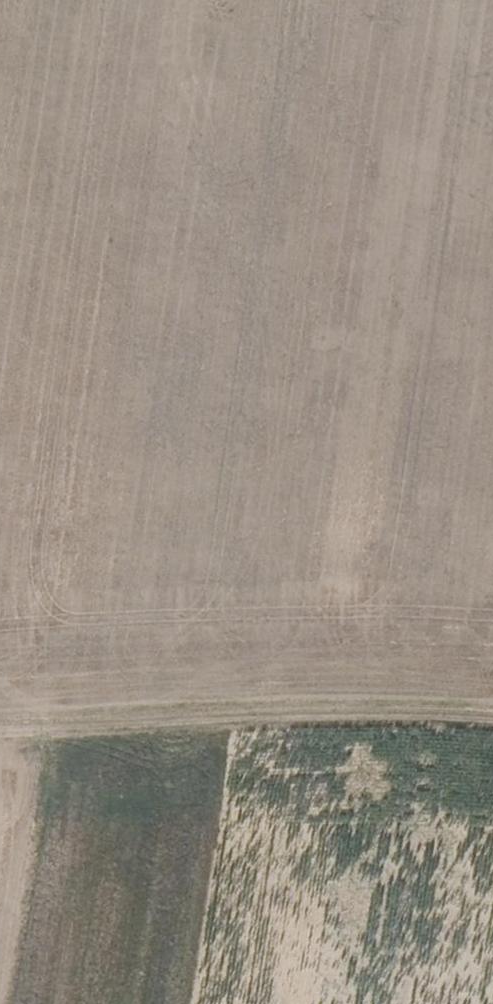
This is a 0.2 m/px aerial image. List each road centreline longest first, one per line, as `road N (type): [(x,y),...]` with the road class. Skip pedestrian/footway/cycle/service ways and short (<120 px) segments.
road 1 (track): [(492,714),(359,712),(0,729)]

